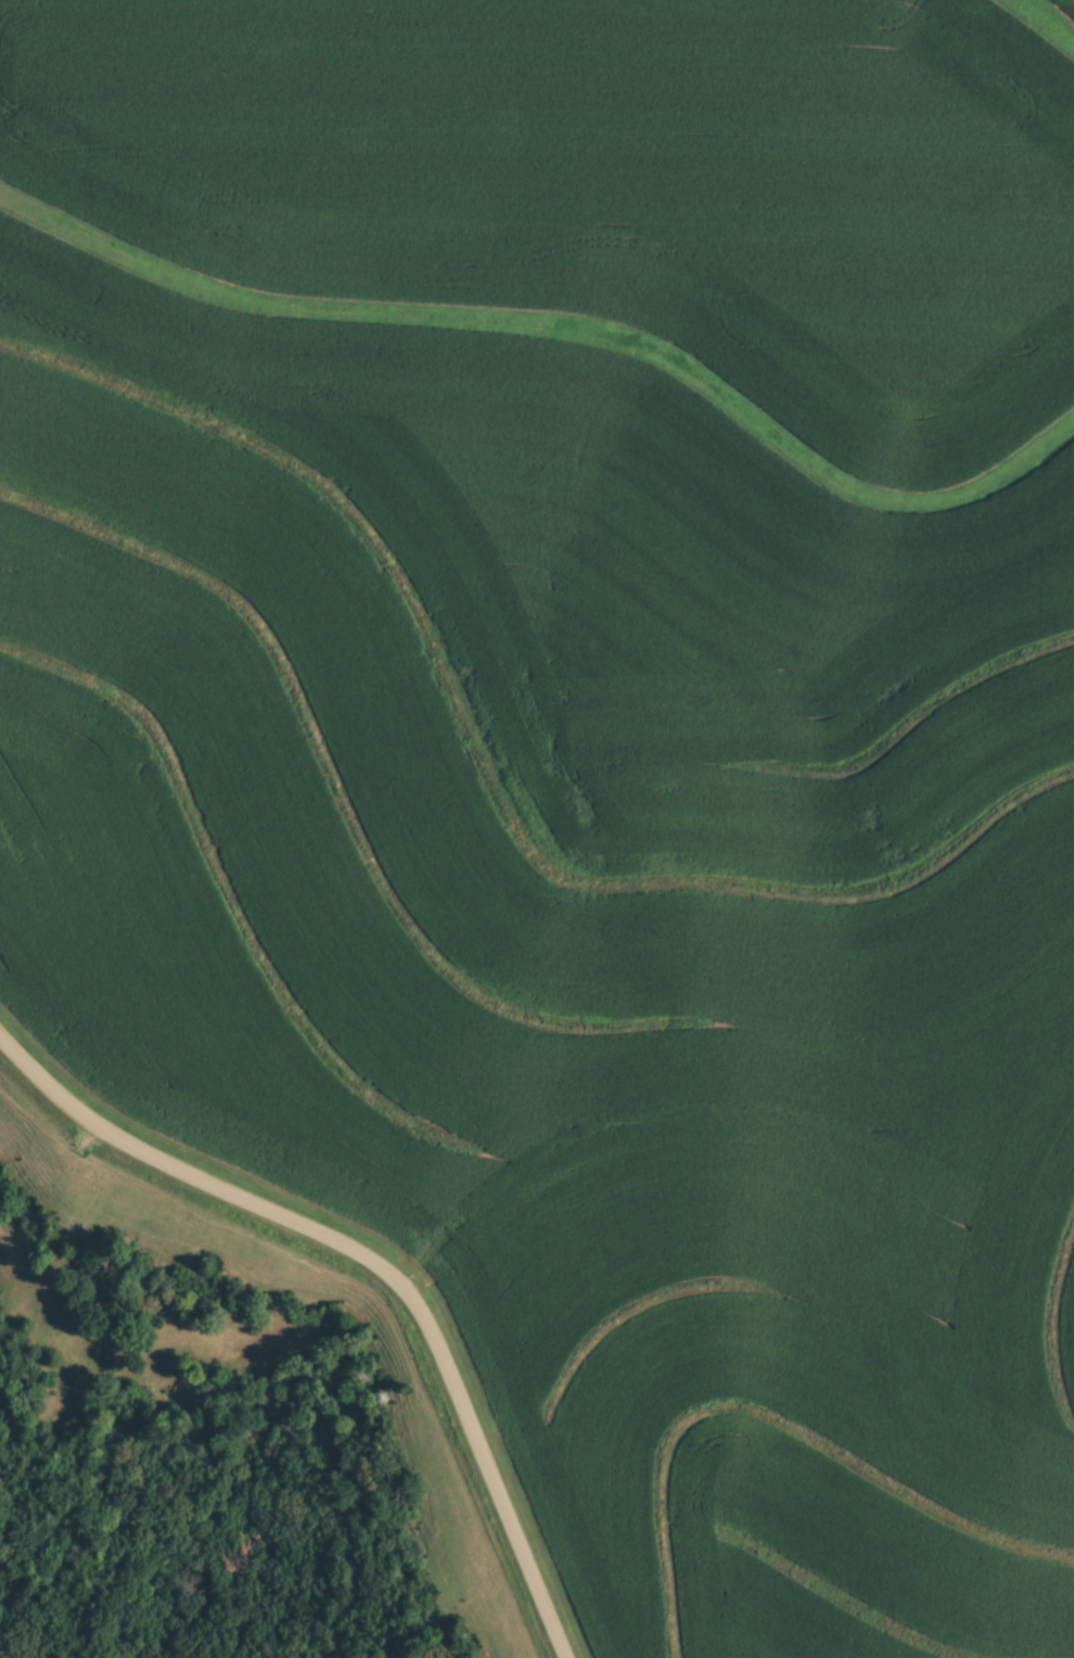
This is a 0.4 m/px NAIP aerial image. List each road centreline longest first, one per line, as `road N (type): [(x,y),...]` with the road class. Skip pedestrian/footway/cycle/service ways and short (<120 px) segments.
road 1 (residential): [(566,1657),(404,1283),(118,1136),(59,1098),(0,1037)]

